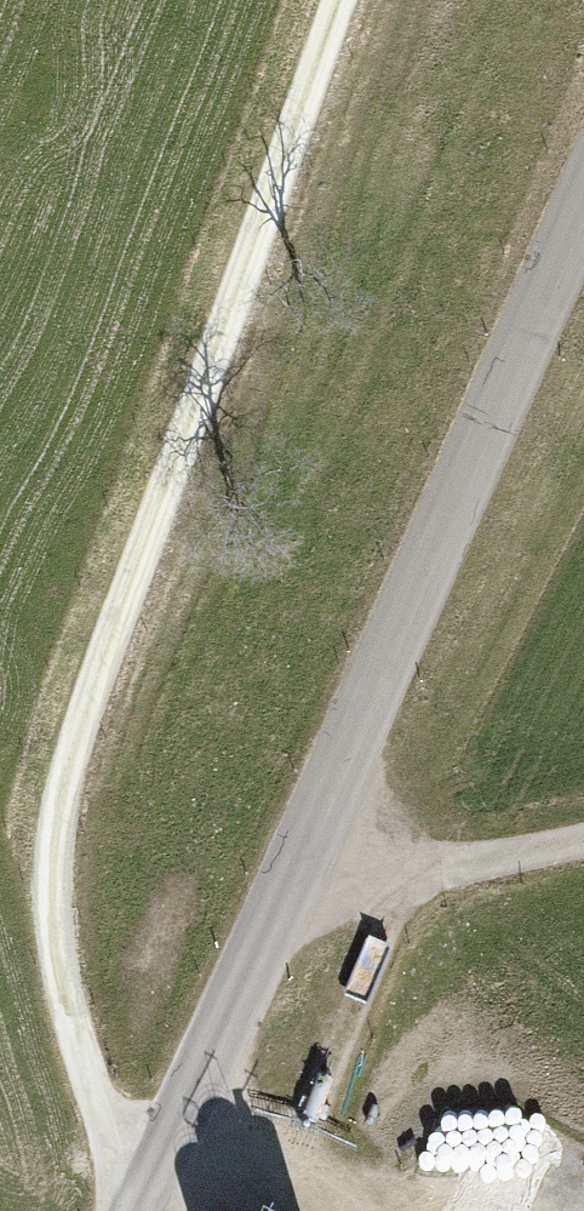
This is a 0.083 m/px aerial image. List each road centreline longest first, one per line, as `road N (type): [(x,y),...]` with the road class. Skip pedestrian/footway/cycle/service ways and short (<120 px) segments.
road 1 (track): [(161,1183),(104,1115),(64,1011),(52,874),(76,760),(346,0)]
road 2 (tertiary): [(583,212),(307,865),(147,1210)]
road 3 (track): [(307,865),(408,883),(583,843)]

